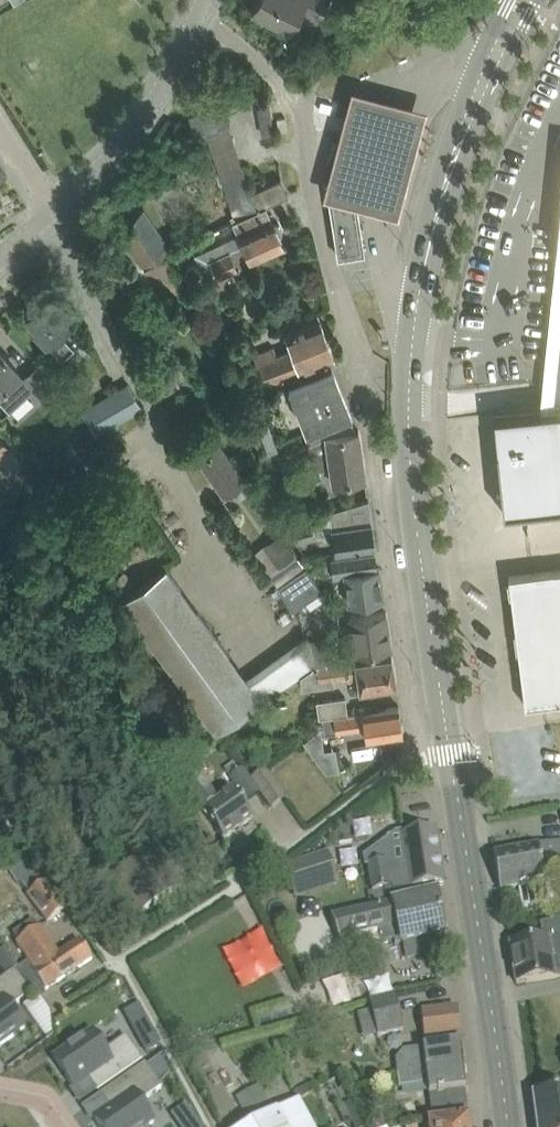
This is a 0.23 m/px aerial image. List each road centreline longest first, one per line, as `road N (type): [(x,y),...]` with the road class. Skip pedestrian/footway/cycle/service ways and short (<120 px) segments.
road 1 (primary): [(507,1126),(411,437),(415,311),(490,65)]
road 2 (residential): [(373,421),(311,189),(300,100),(200,10)]
road 3 (tertiary): [(55,207),(141,120),(200,10)]

